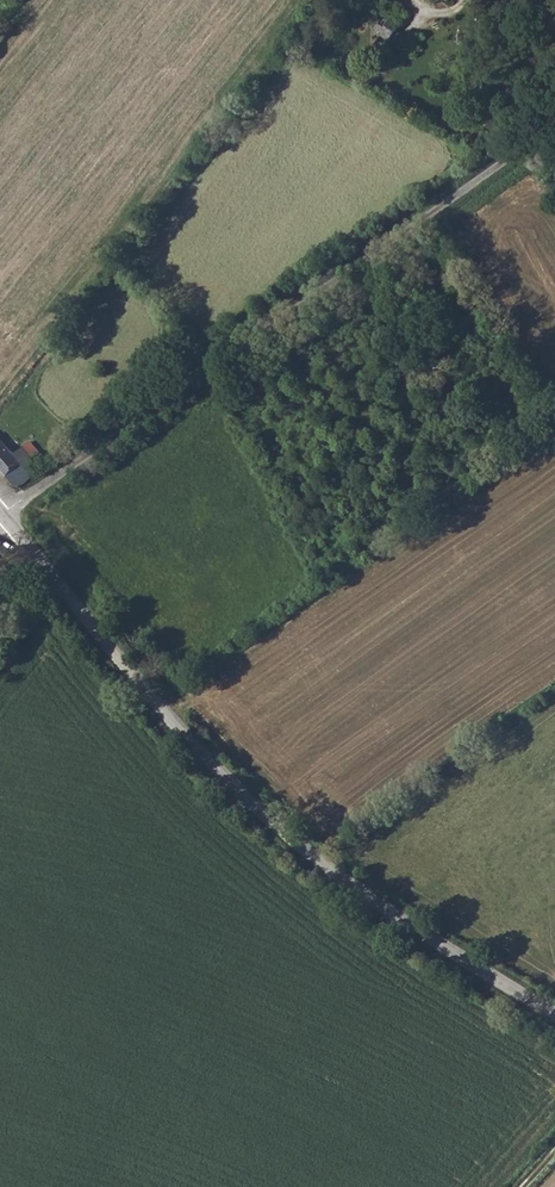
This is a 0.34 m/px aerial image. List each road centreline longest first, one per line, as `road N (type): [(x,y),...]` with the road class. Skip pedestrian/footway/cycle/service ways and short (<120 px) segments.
road 1 (unclassified): [(2,513),(216,770),(299,848),(554,1014)]
road 2 (unclassified): [(2,513),(554,132)]

